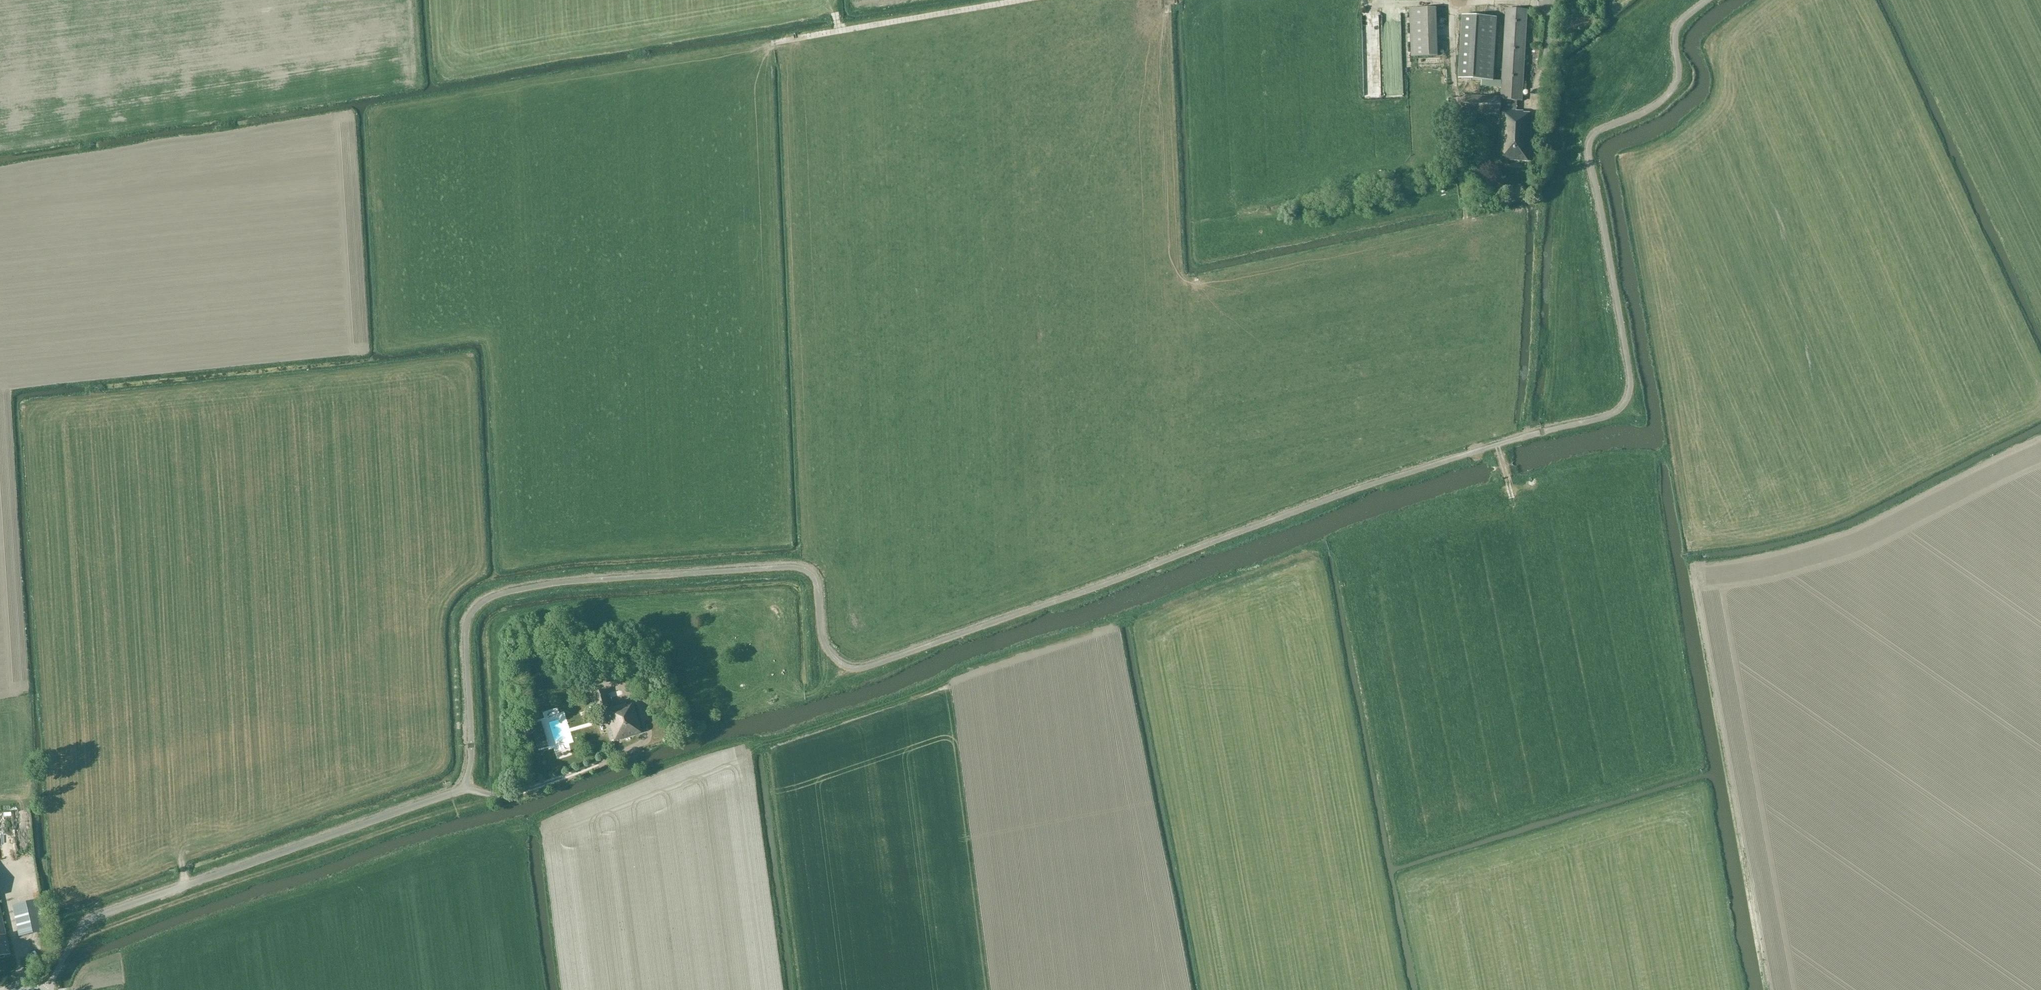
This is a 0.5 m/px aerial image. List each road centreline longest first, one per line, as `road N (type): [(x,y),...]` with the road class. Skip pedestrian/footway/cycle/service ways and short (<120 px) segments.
road 1 (unclassified): [(49,989),(92,922),(446,795),(462,787),(471,748)]
road 2 (track): [(229,117),(0,152)]
road 3 (track): [(1537,288),(1528,438)]

